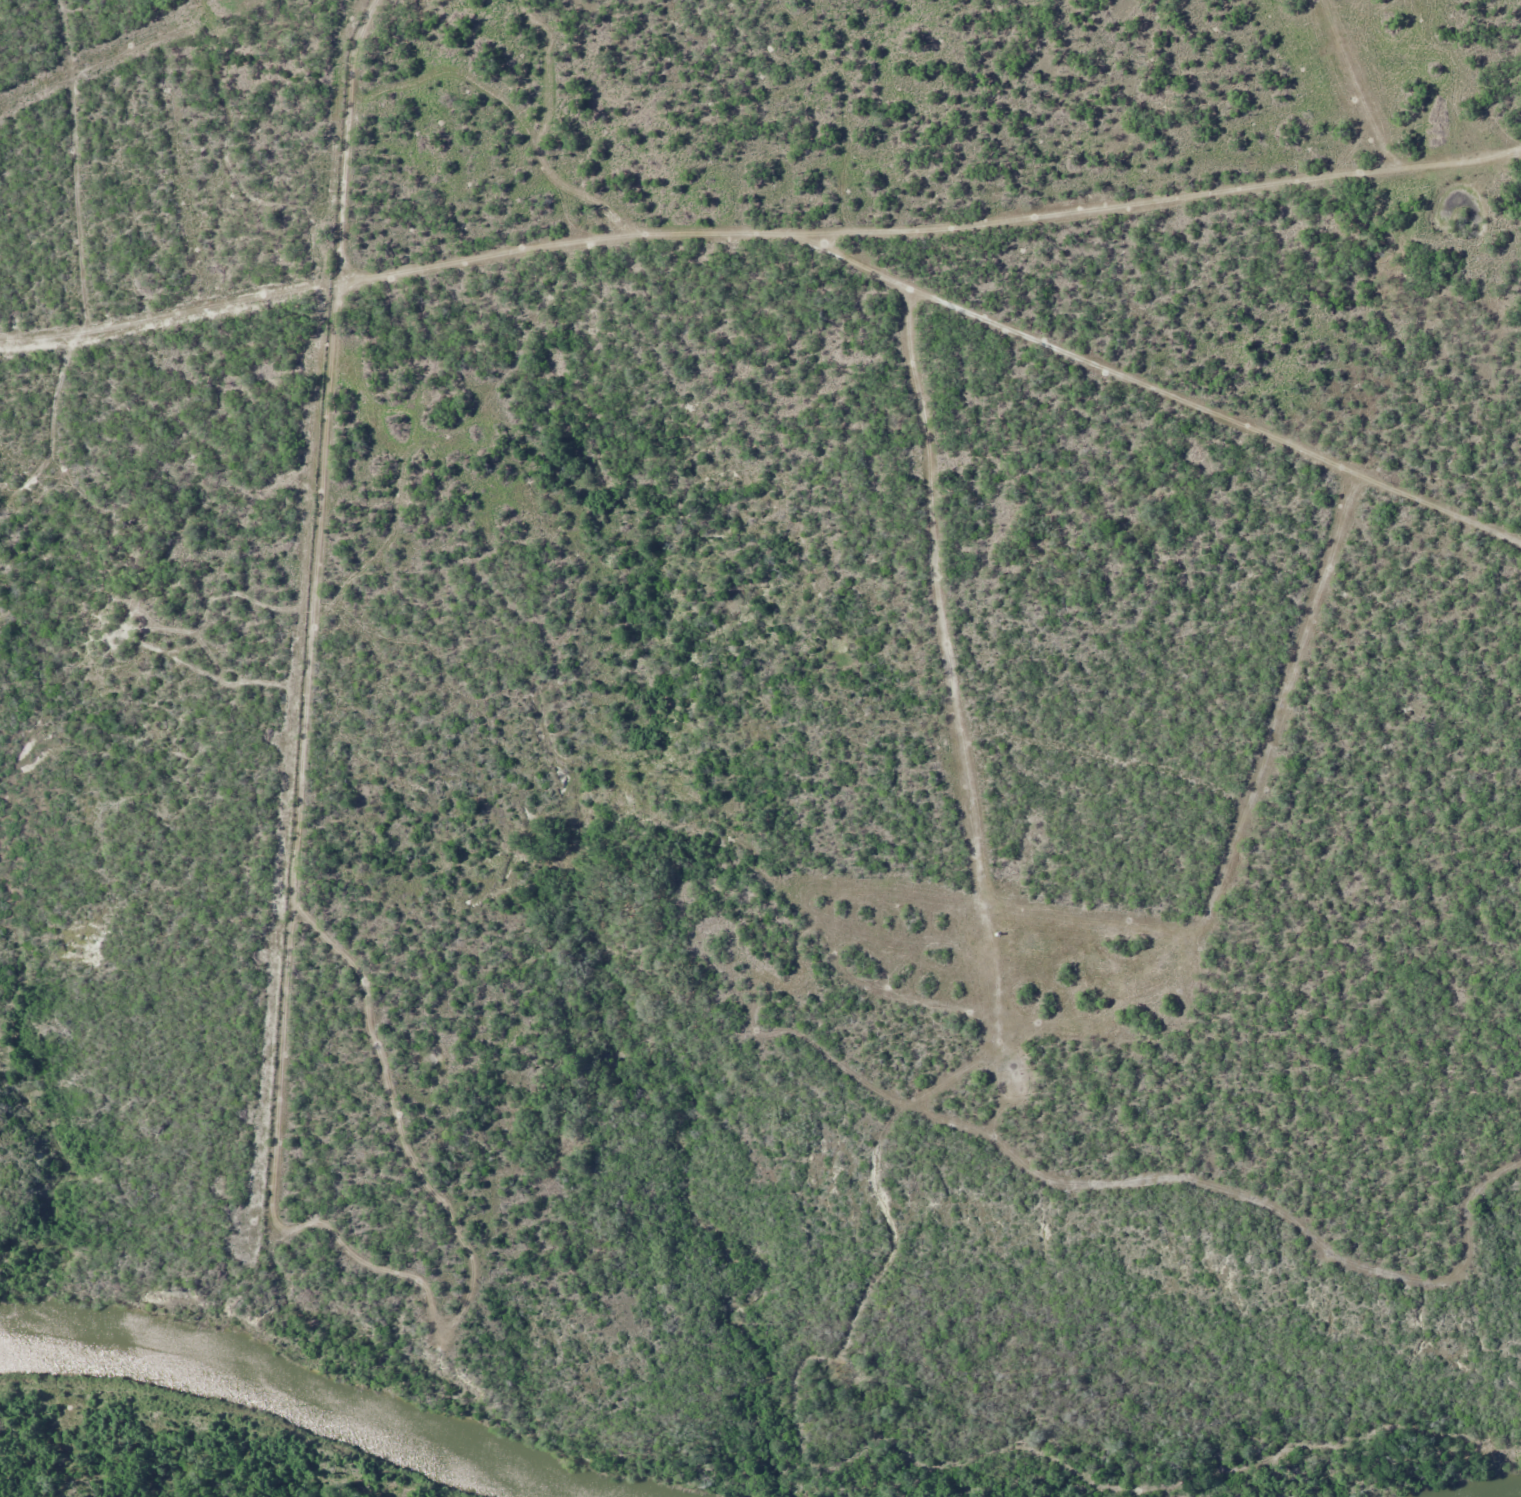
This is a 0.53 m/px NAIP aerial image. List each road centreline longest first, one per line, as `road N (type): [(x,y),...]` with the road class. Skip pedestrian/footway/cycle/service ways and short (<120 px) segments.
road 1 (residential): [(977,300),(992,280),(1520,200)]

